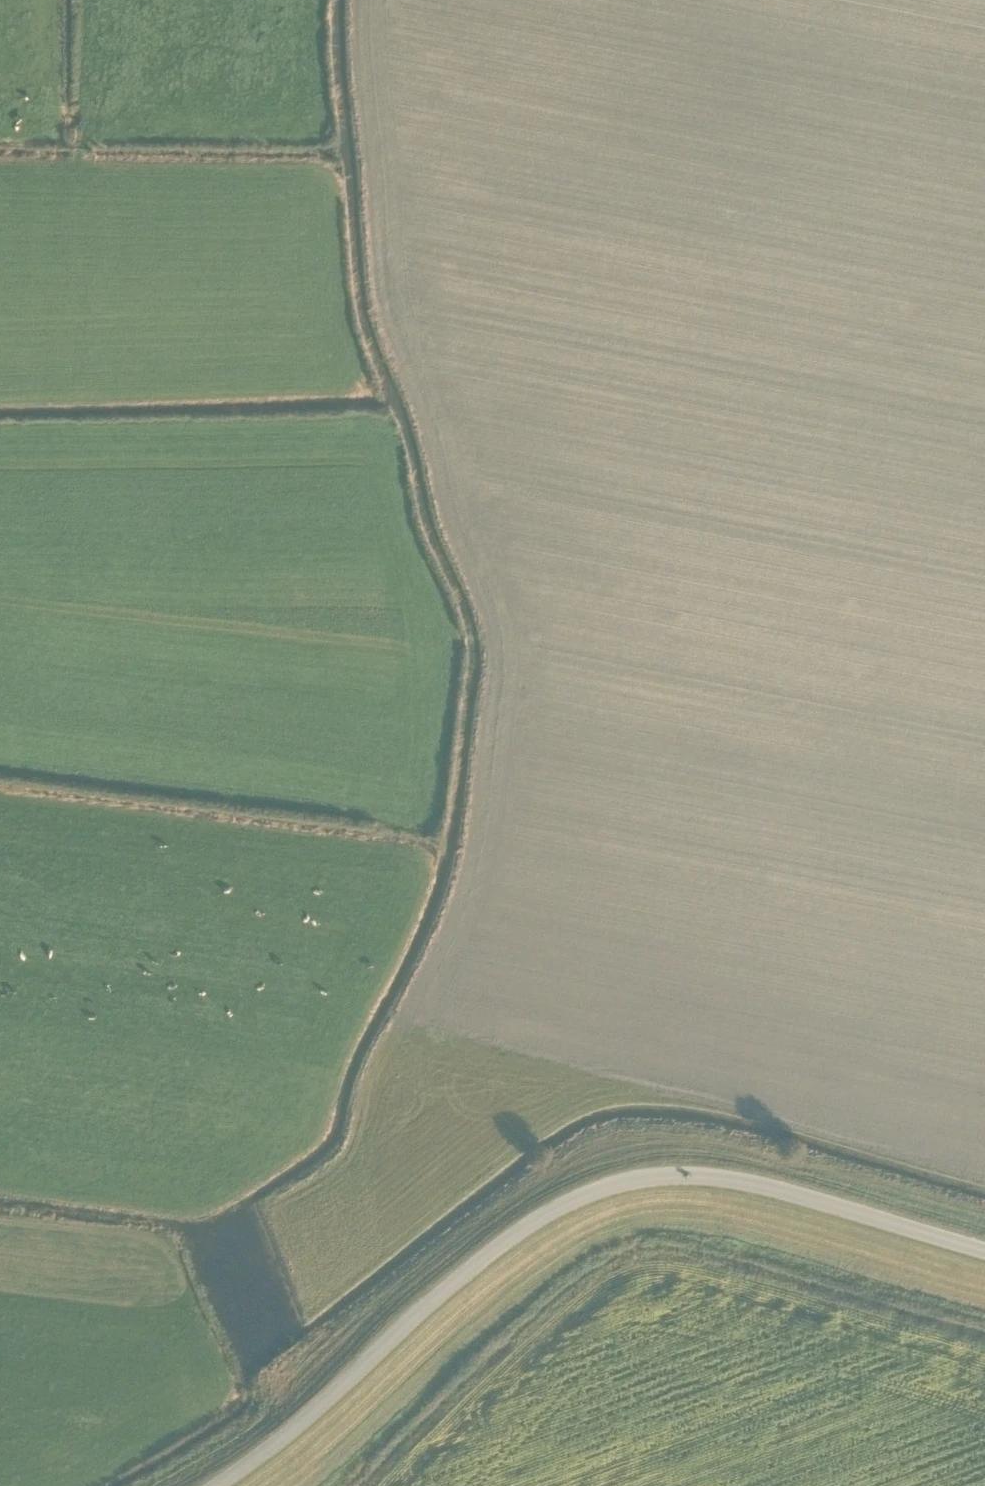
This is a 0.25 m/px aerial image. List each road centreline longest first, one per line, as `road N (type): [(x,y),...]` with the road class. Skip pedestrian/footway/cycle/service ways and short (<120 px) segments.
road 1 (unclassified): [(221,1485),(286,1442),(469,1277),(606,1189),(728,1182),(984,1253)]

